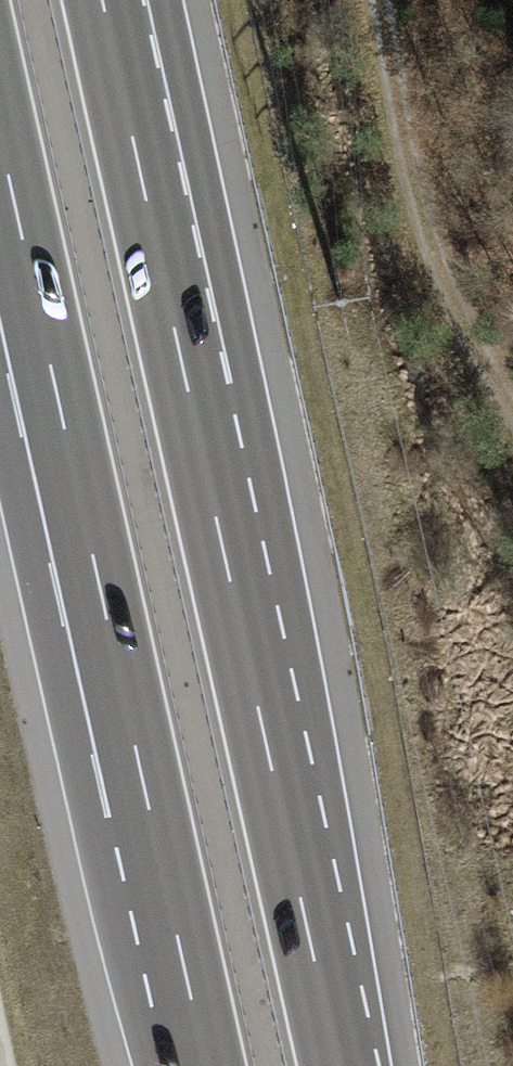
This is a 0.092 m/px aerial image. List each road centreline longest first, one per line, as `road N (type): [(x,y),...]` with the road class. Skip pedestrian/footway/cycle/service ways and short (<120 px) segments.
road 1 (motorway): [(337,1065),(122,85)]
road 2 (motorway): [(0,142),(205,1065)]
road 3 (track): [(378,0),(415,186),(512,407)]

